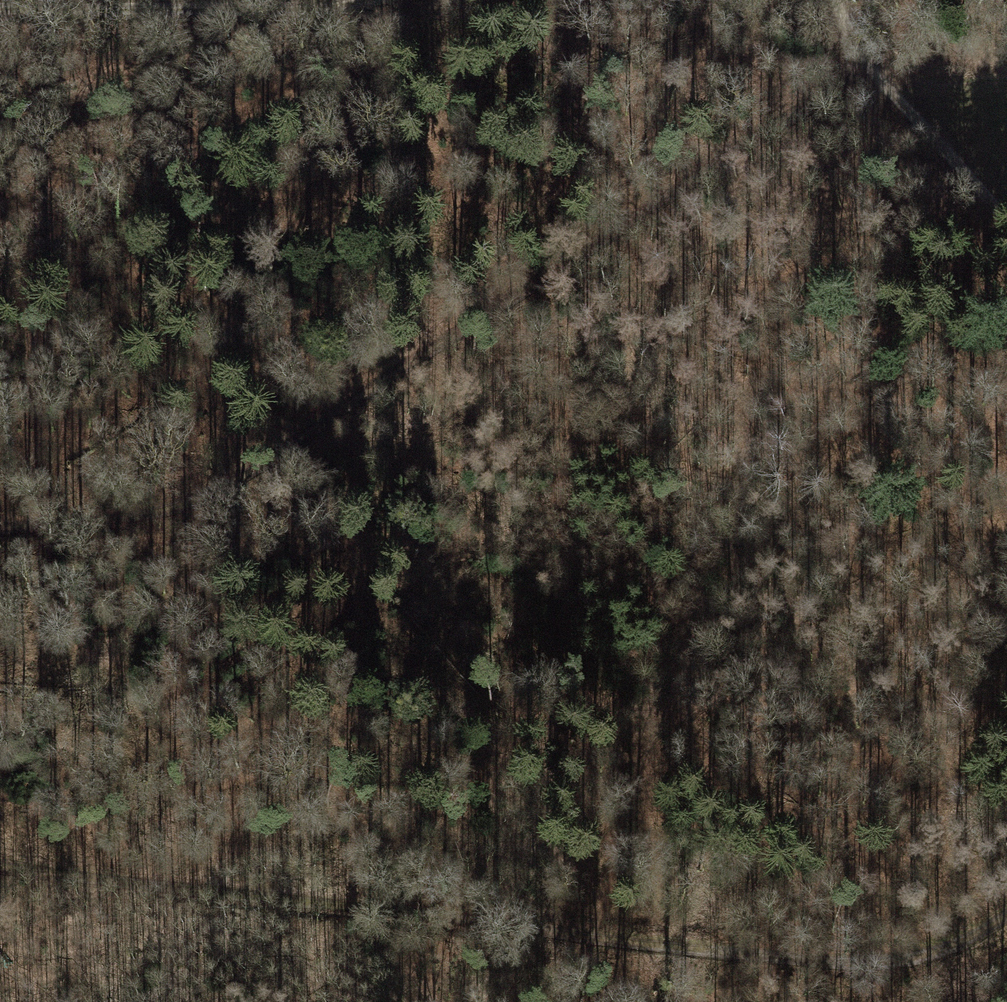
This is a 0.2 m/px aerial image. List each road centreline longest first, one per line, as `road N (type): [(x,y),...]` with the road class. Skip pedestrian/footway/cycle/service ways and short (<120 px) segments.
road 1 (track): [(0,867),(593,941),(843,962),(926,959),(1006,918)]
road 2 (track): [(860,70),(214,495),(142,518),(0,531)]
road 3 (track): [(0,258),(480,0)]
road 4 (track): [(0,8),(299,10),(352,0)]
road 5 (track): [(837,0),(860,70),(1006,217)]

